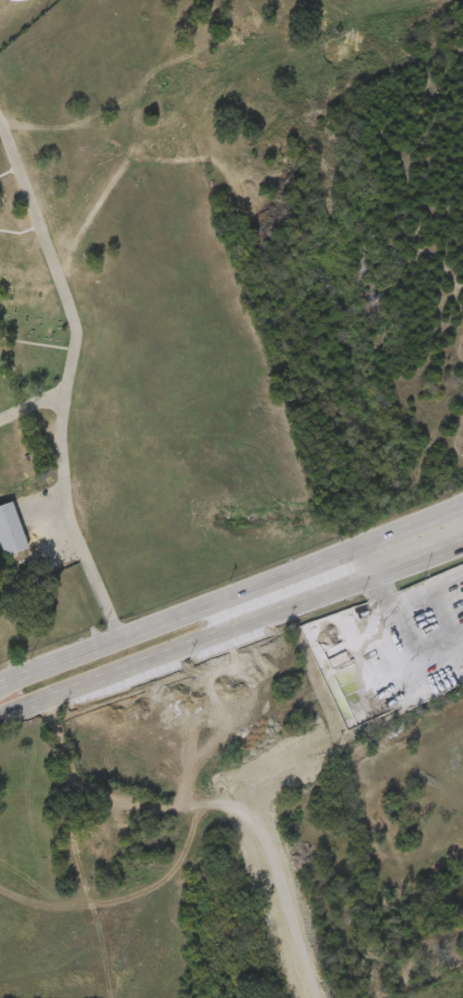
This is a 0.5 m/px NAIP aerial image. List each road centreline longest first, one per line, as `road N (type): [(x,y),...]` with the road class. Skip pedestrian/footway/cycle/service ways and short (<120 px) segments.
road 1 (secondary): [(0,724),(462,545)]
road 2 (secondary): [(462,508),(12,683)]

